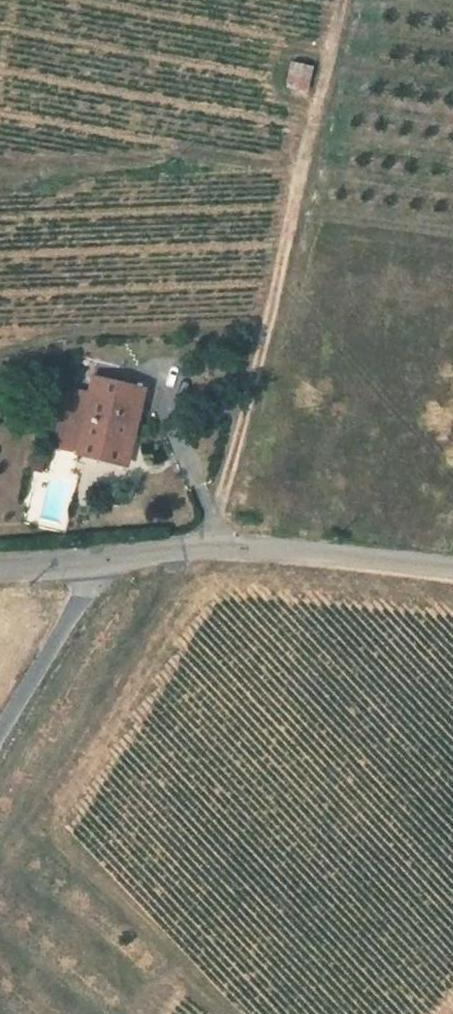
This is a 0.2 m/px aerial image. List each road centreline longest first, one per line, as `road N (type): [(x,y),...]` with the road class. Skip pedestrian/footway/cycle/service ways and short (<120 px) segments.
road 1 (track): [(215,548),(346,0)]
road 2 (tertiary): [(452,571),(215,548),(103,561)]
road 3 (residential): [(0,733),(103,561)]

